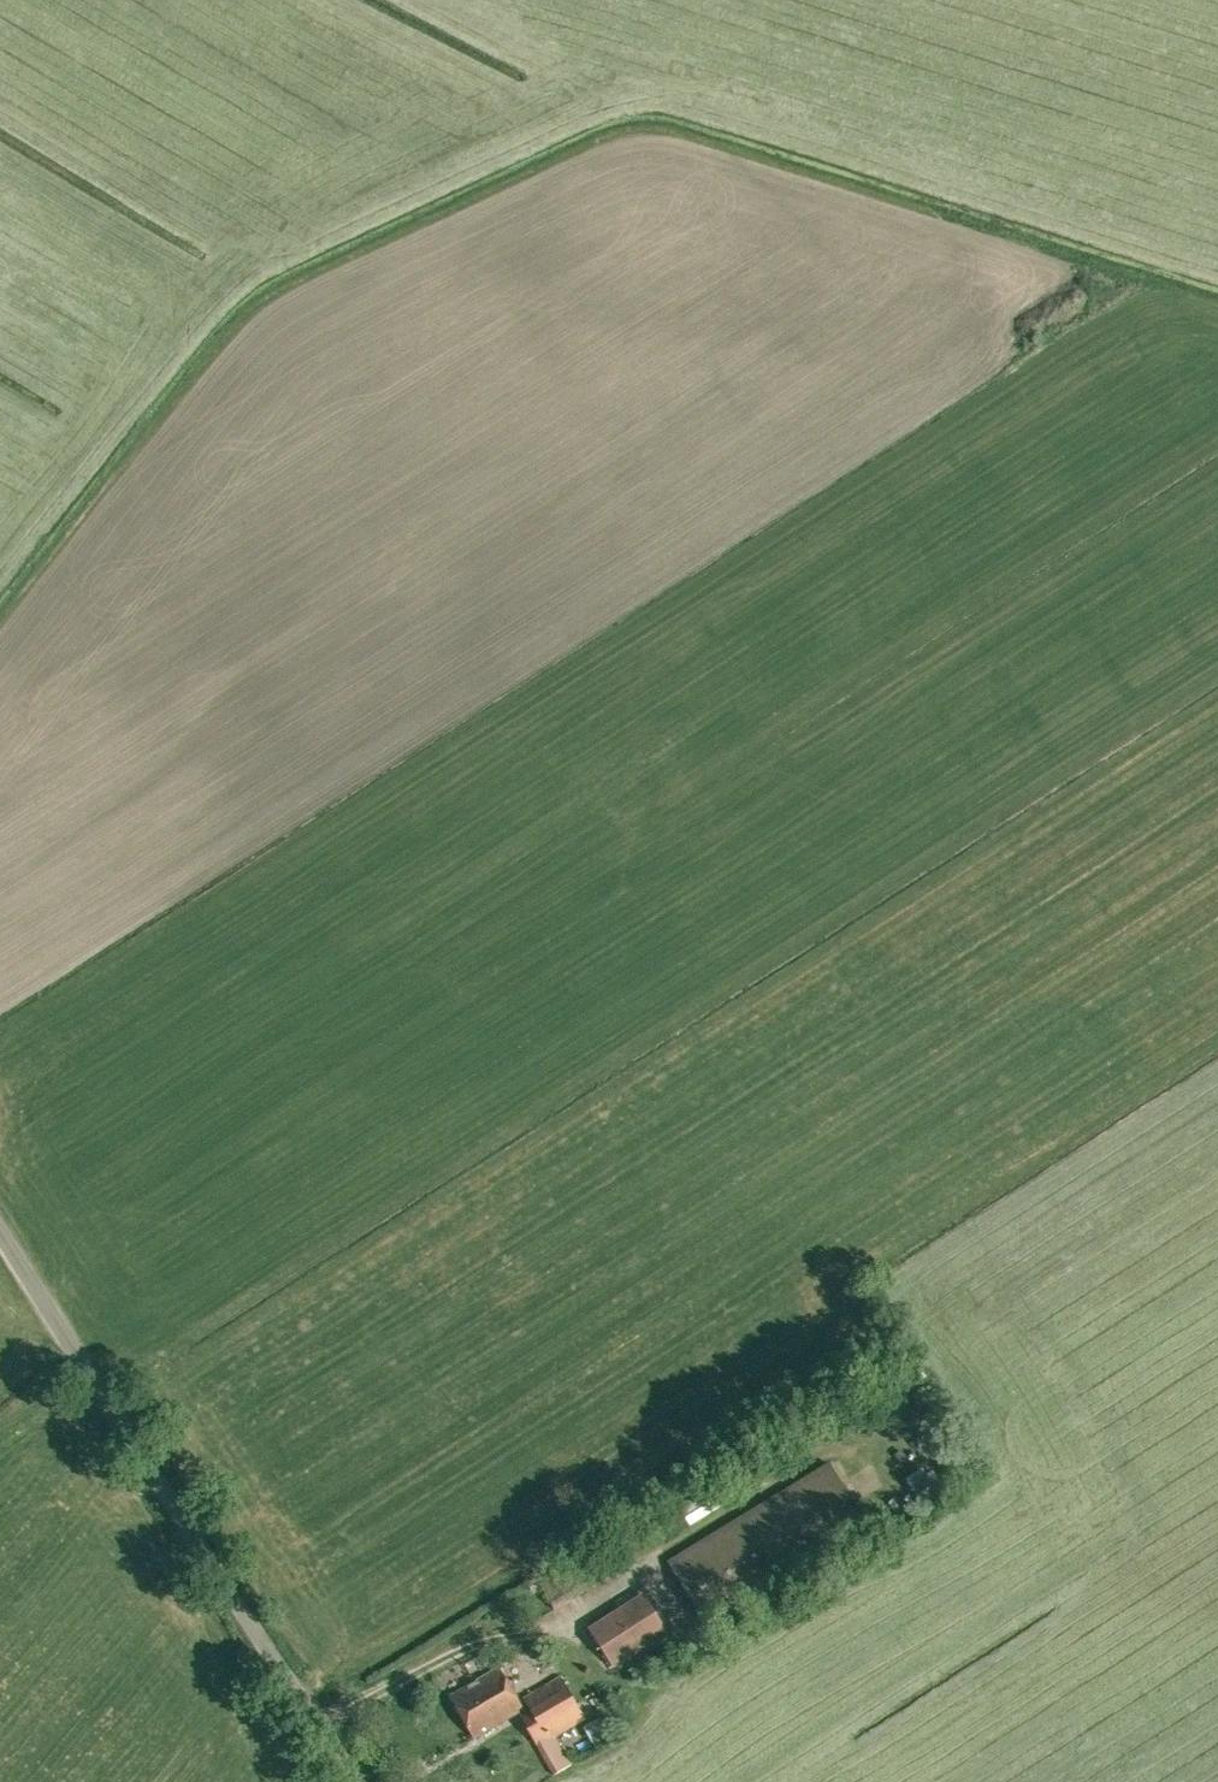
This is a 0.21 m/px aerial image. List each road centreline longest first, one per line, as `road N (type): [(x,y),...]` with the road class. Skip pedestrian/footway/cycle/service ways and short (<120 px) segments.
road 1 (unclassified): [(352,1781),(0,1230)]

